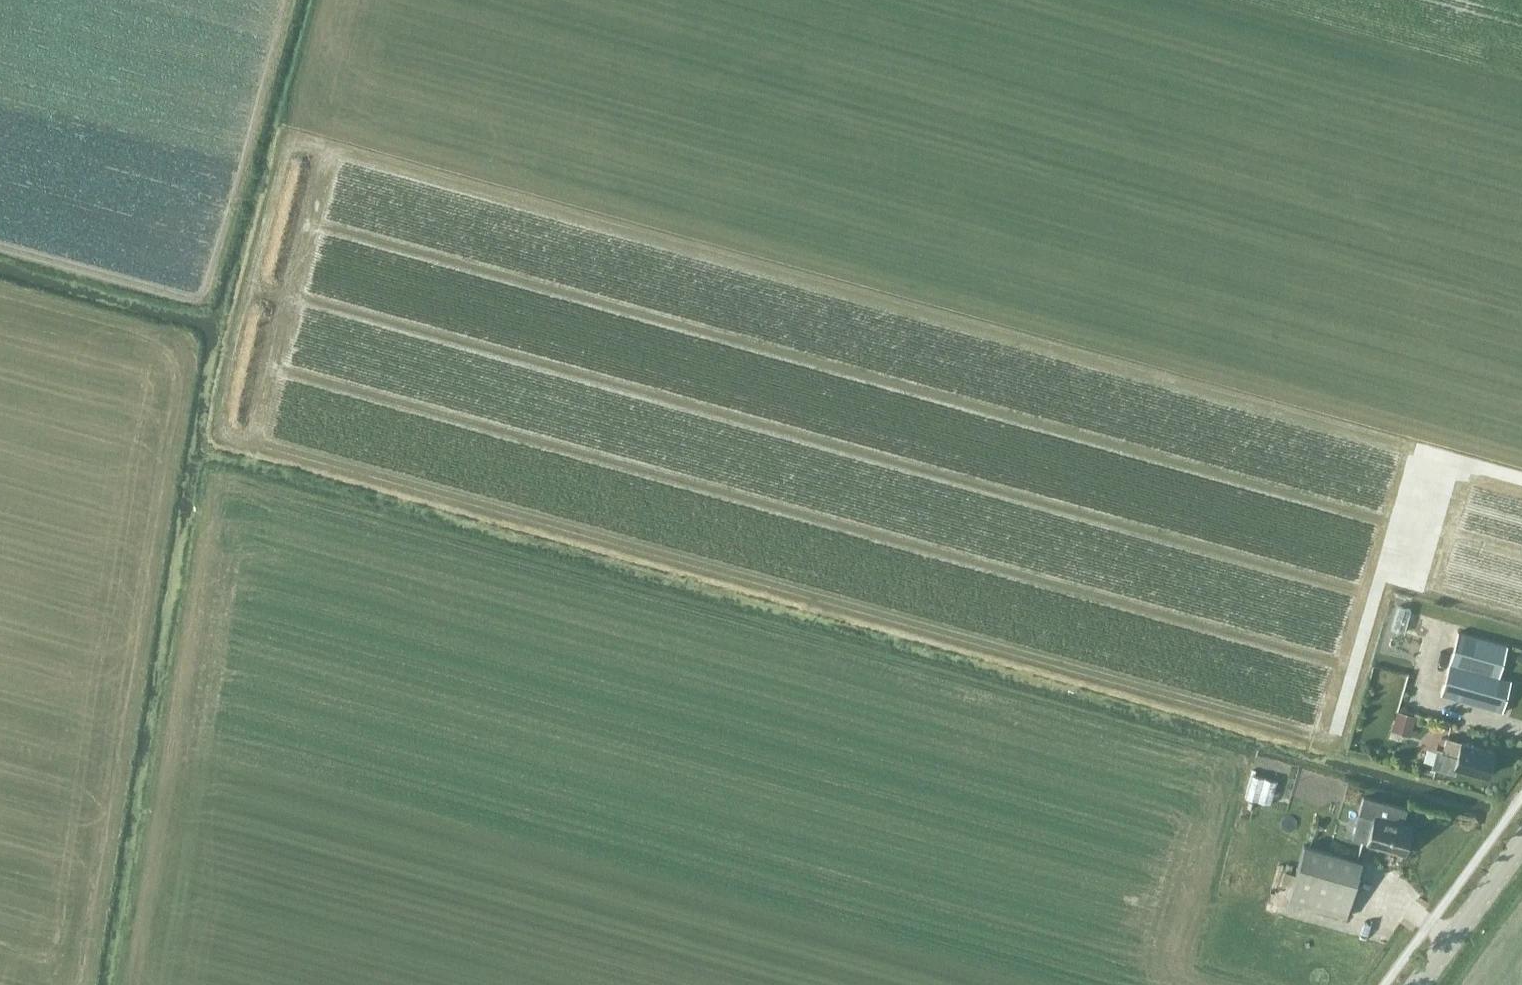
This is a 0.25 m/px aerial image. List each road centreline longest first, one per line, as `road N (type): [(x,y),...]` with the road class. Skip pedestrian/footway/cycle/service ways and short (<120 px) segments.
road 1 (tertiary): [(1418,984),(1521,840)]

